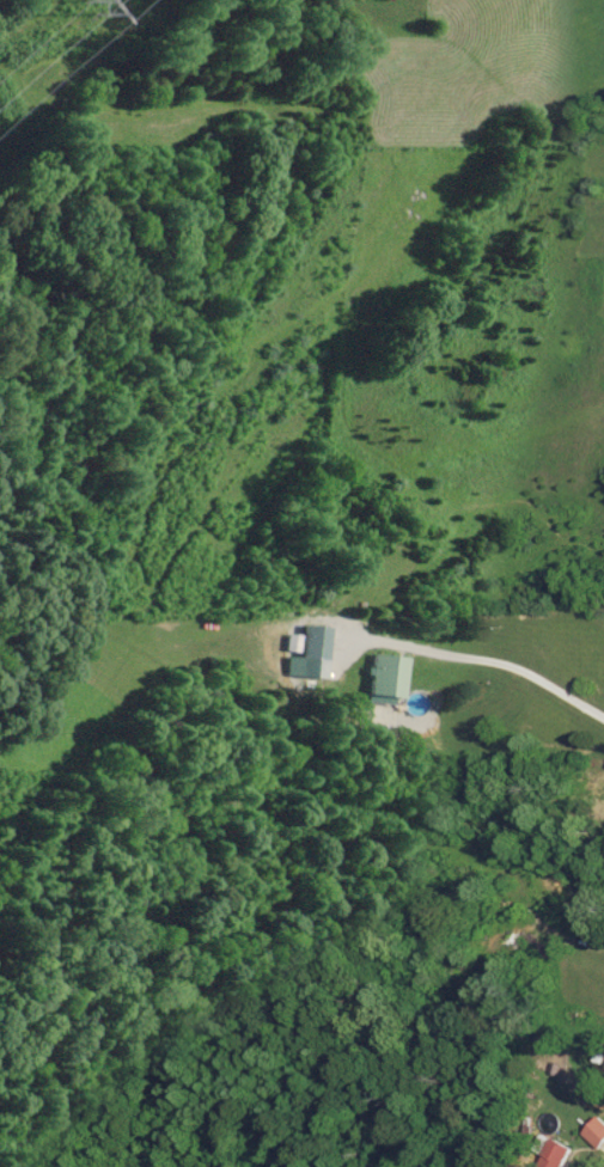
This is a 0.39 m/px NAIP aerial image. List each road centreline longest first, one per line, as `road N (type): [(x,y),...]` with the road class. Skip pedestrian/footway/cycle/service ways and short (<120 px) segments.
road 1 (residential): [(352,637),(523,668),(603,714)]

